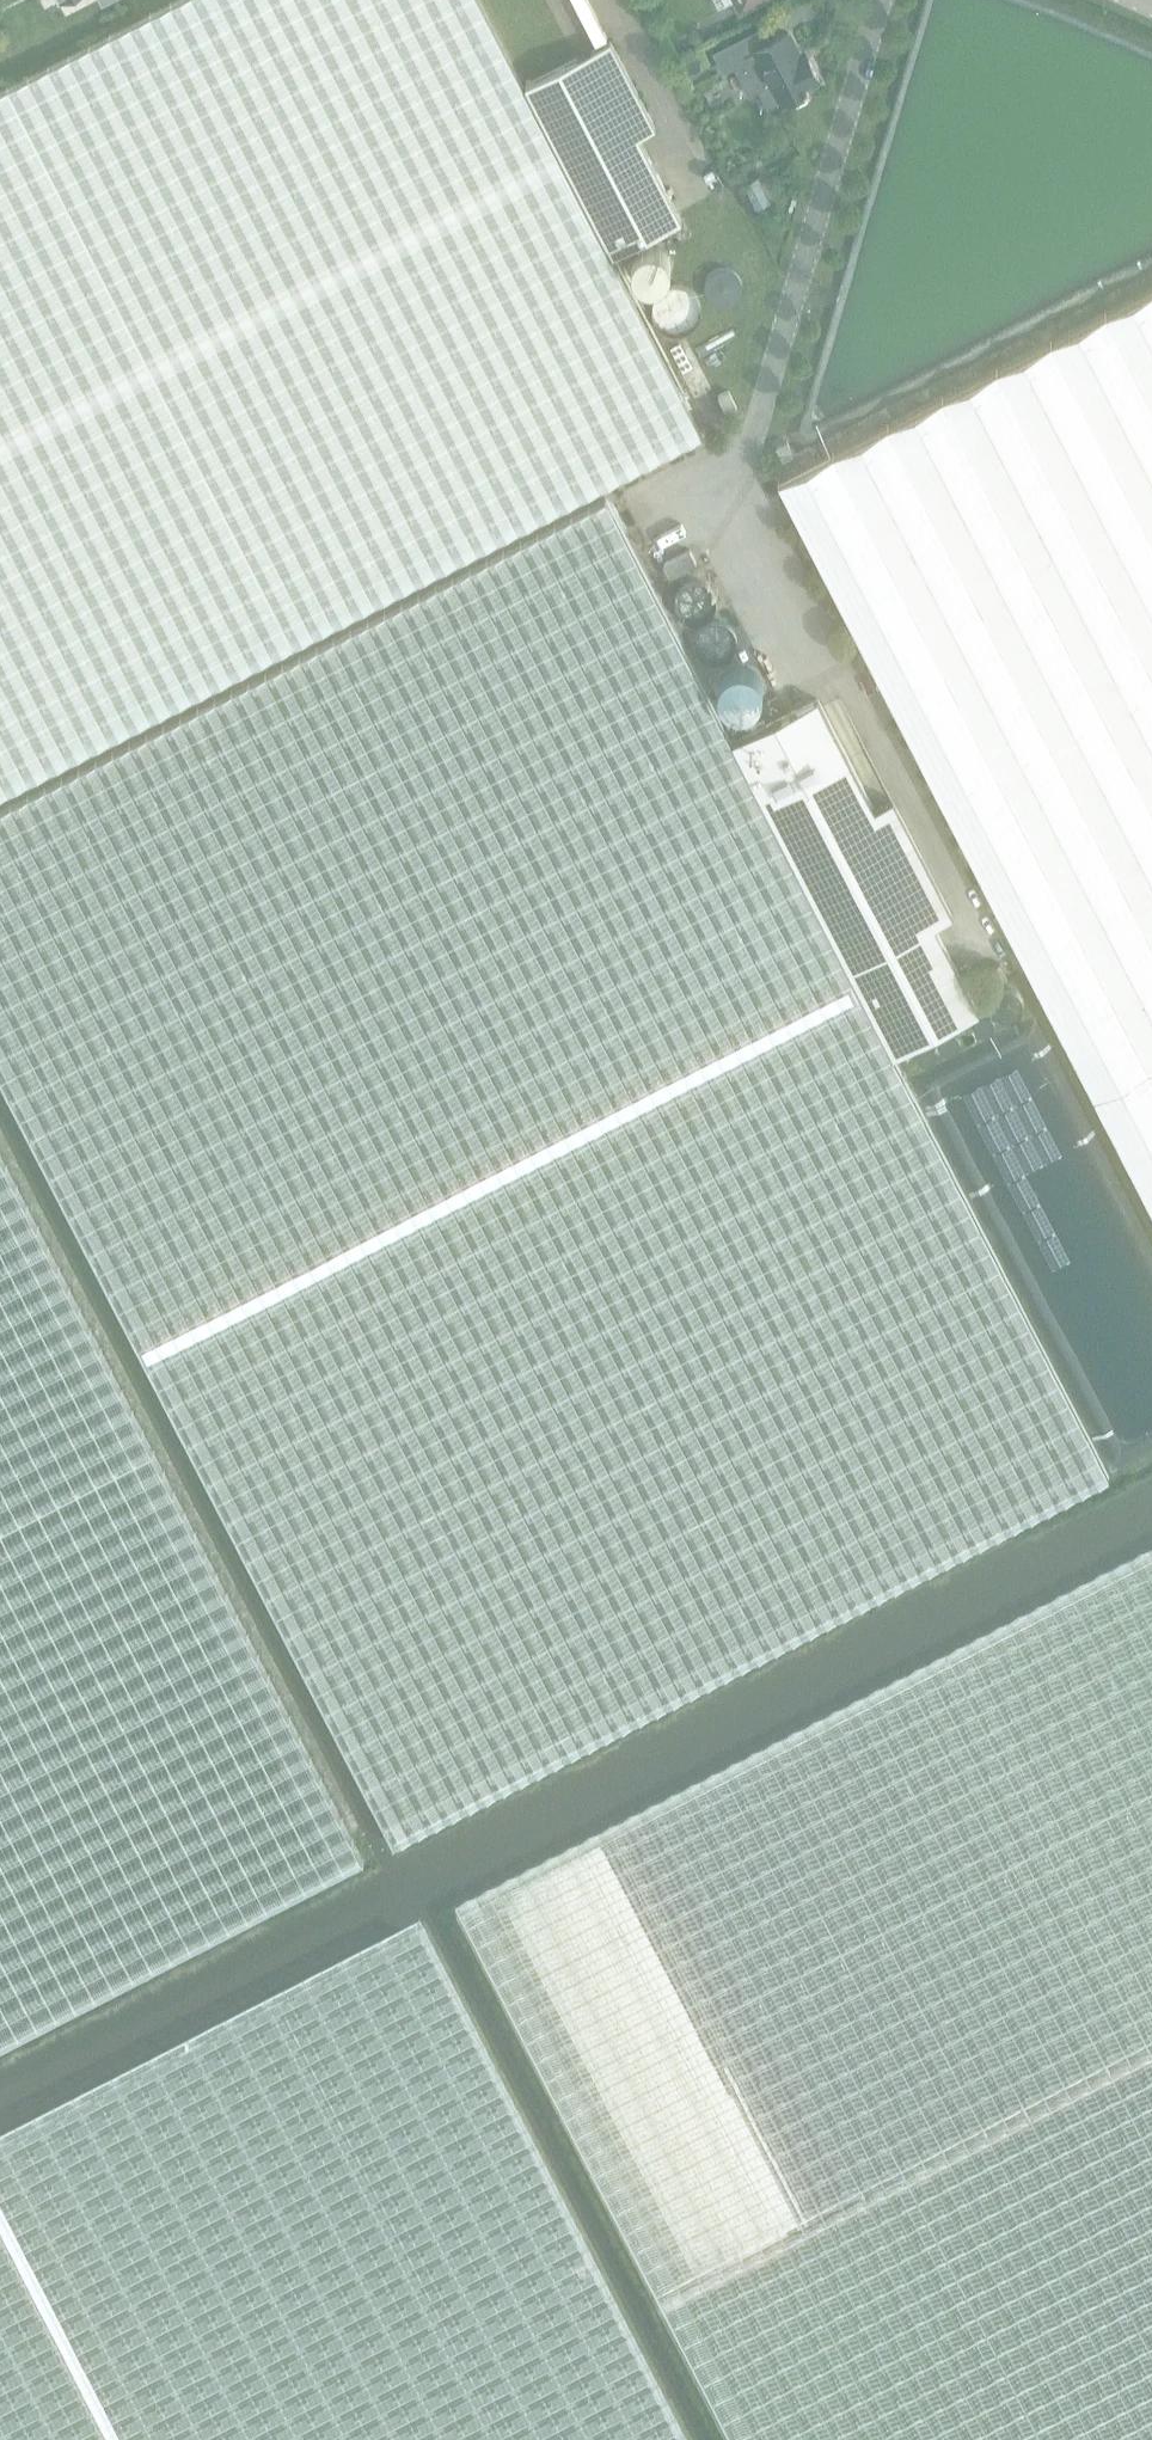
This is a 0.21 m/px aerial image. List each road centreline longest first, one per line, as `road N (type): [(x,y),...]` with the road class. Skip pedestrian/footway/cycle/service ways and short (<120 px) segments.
road 1 (unclassified): [(741,469),(874,0)]

